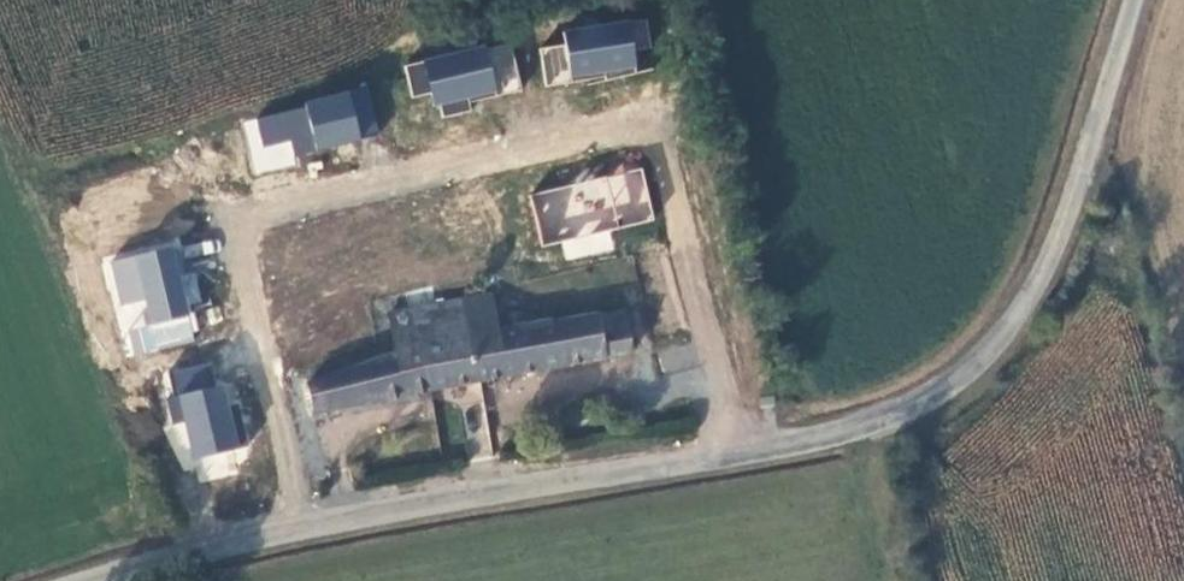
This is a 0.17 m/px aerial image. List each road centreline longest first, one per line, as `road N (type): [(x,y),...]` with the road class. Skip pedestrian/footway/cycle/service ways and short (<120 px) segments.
road 1 (residential): [(742,450),(653,113),(233,219),(302,528)]
road 2 (unclassified): [(817,436),(904,413),(962,377),(1015,315),(1067,222),(1134,0)]
road 3 (residential): [(302,528),(742,450)]
road 4 (residential): [(92,580),(178,550),(302,528)]

